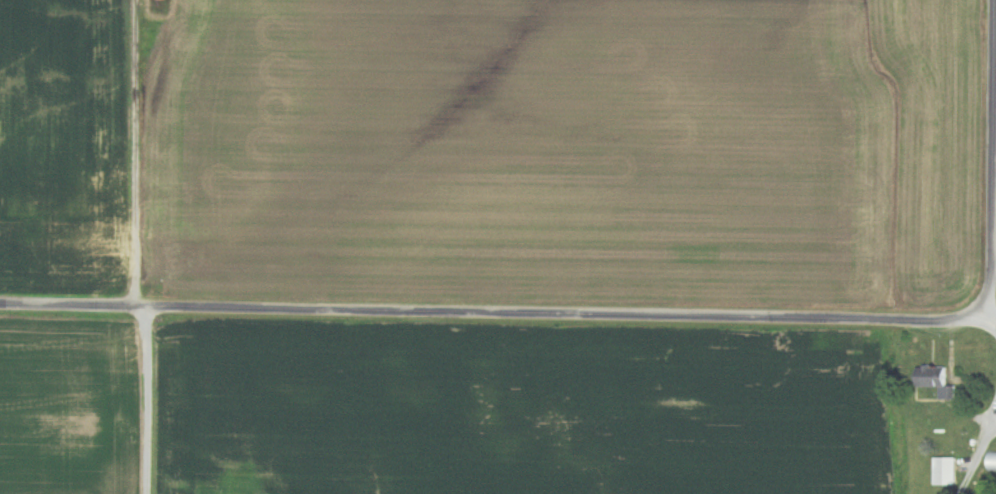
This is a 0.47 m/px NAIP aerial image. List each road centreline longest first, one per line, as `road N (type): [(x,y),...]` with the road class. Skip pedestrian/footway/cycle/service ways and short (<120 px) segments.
road 1 (residential): [(0,307),(993,319)]

